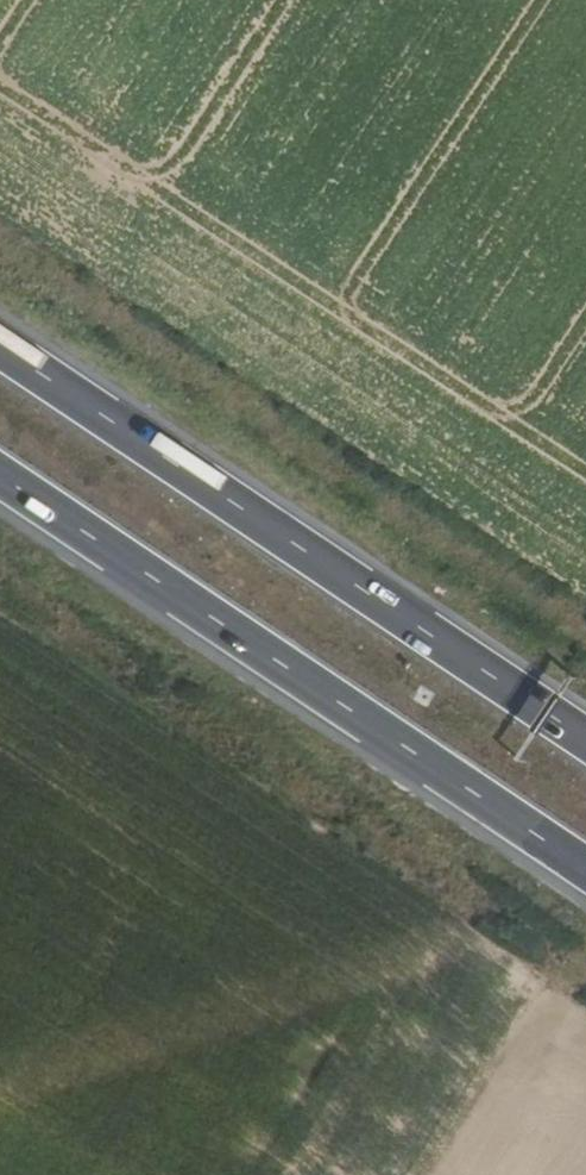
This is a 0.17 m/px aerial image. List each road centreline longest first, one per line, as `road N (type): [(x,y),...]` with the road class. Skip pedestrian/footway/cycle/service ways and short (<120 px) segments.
road 1 (motorway): [(585,740),(0,350)]
road 2 (motorway): [(0,491),(585,881)]

